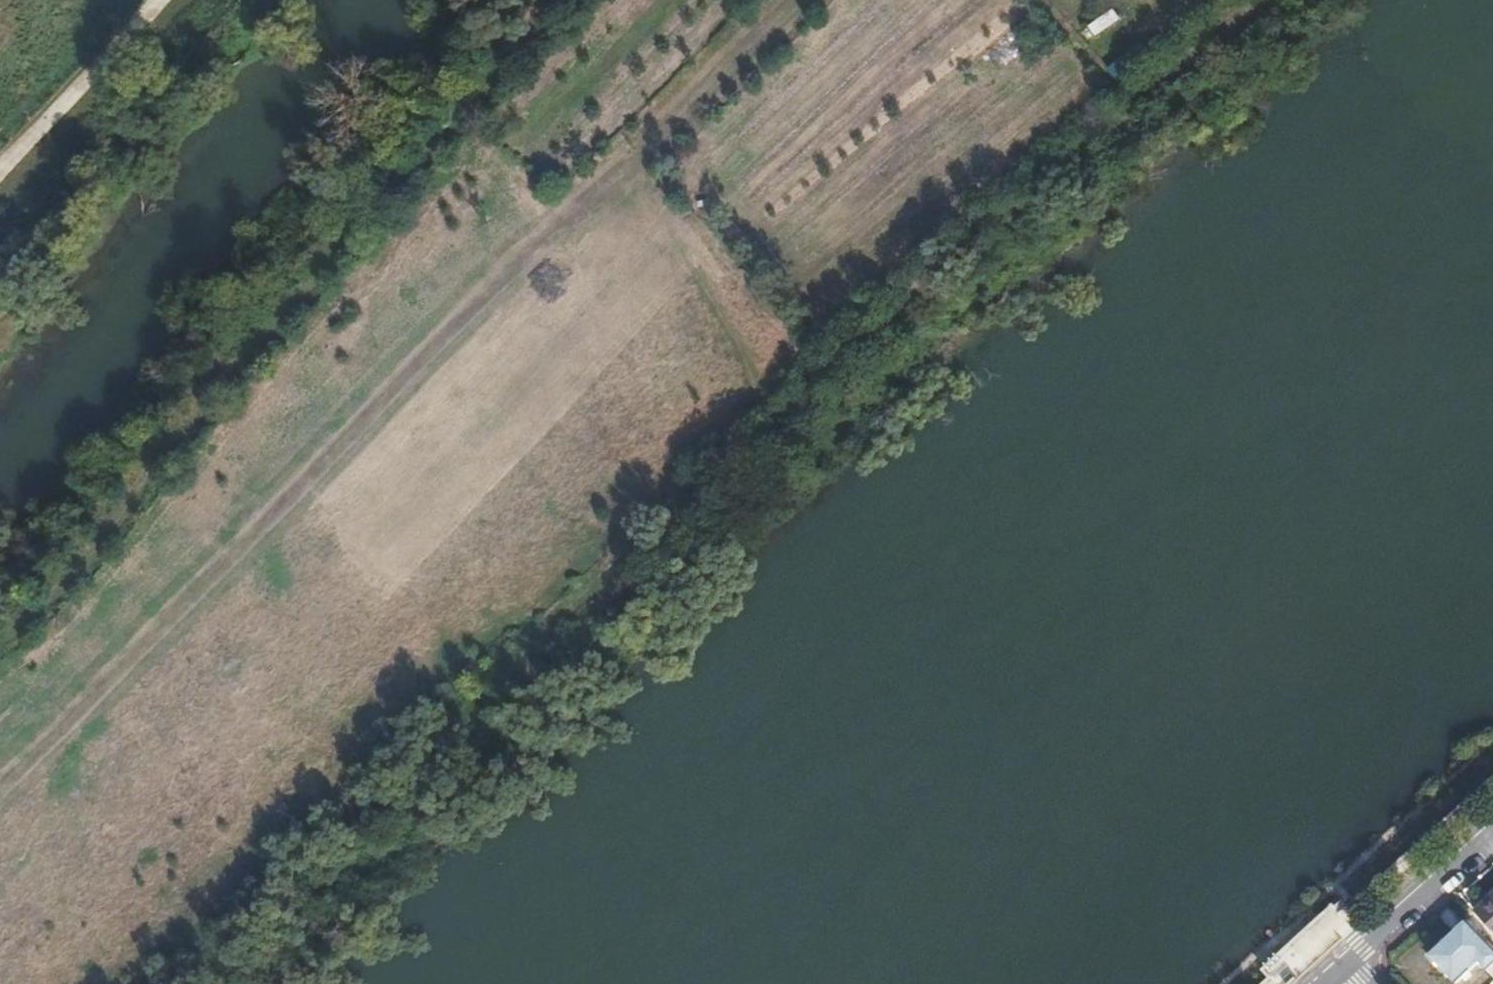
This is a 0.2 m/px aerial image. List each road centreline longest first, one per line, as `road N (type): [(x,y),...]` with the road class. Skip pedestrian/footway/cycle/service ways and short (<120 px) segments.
road 1 (residential): [(1348,963),(1492,835)]

